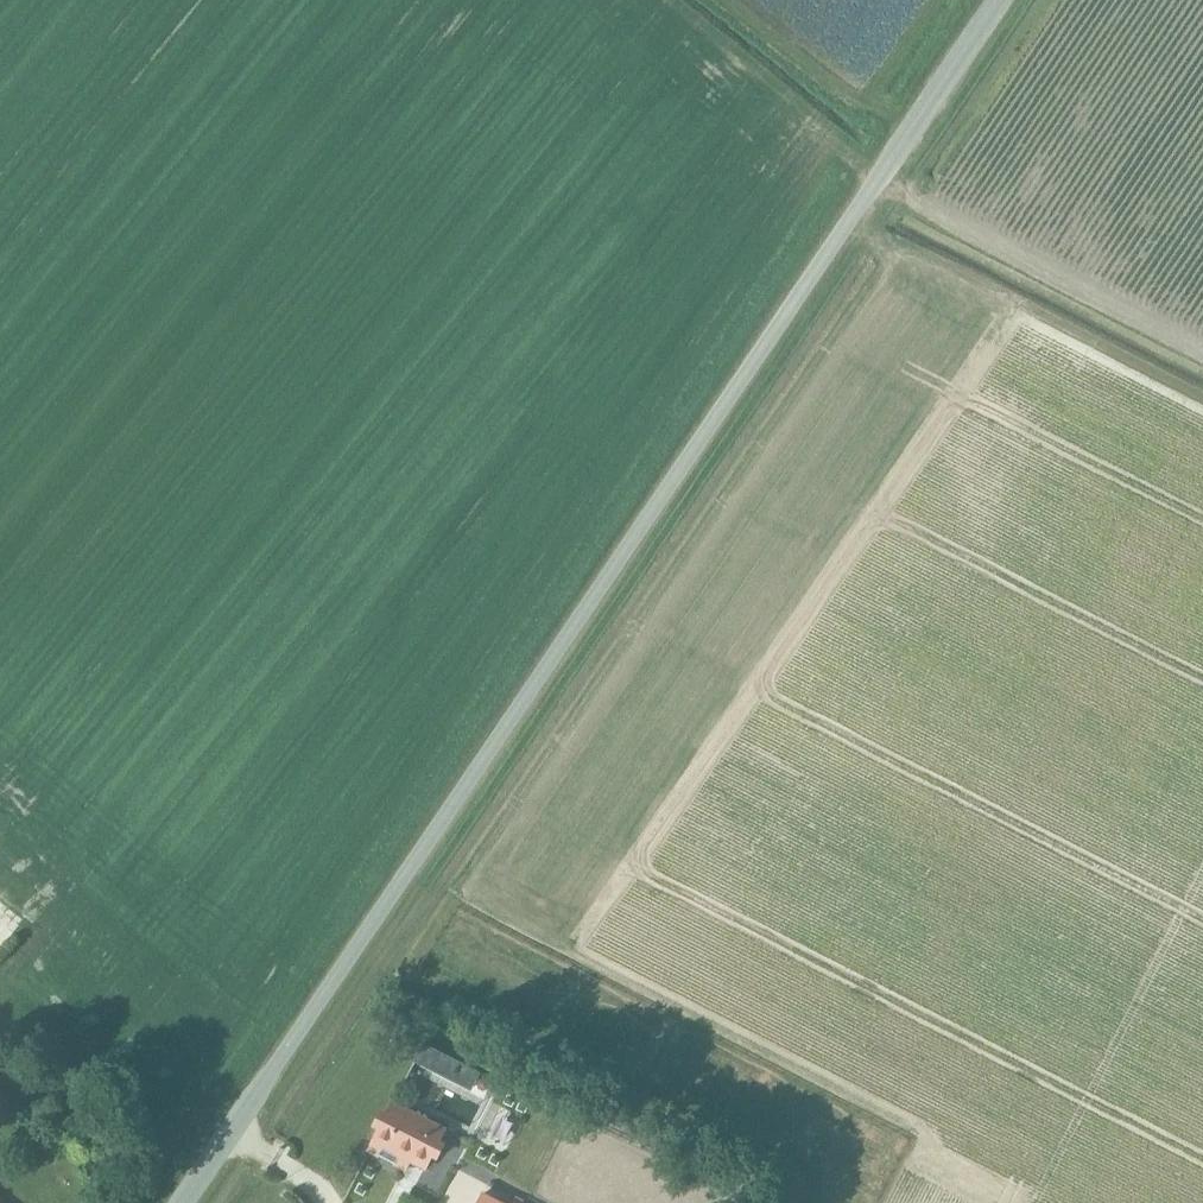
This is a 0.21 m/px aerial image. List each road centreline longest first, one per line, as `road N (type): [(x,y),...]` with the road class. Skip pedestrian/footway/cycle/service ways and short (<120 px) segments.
road 1 (unclassified): [(186,1202),(1001,0)]

